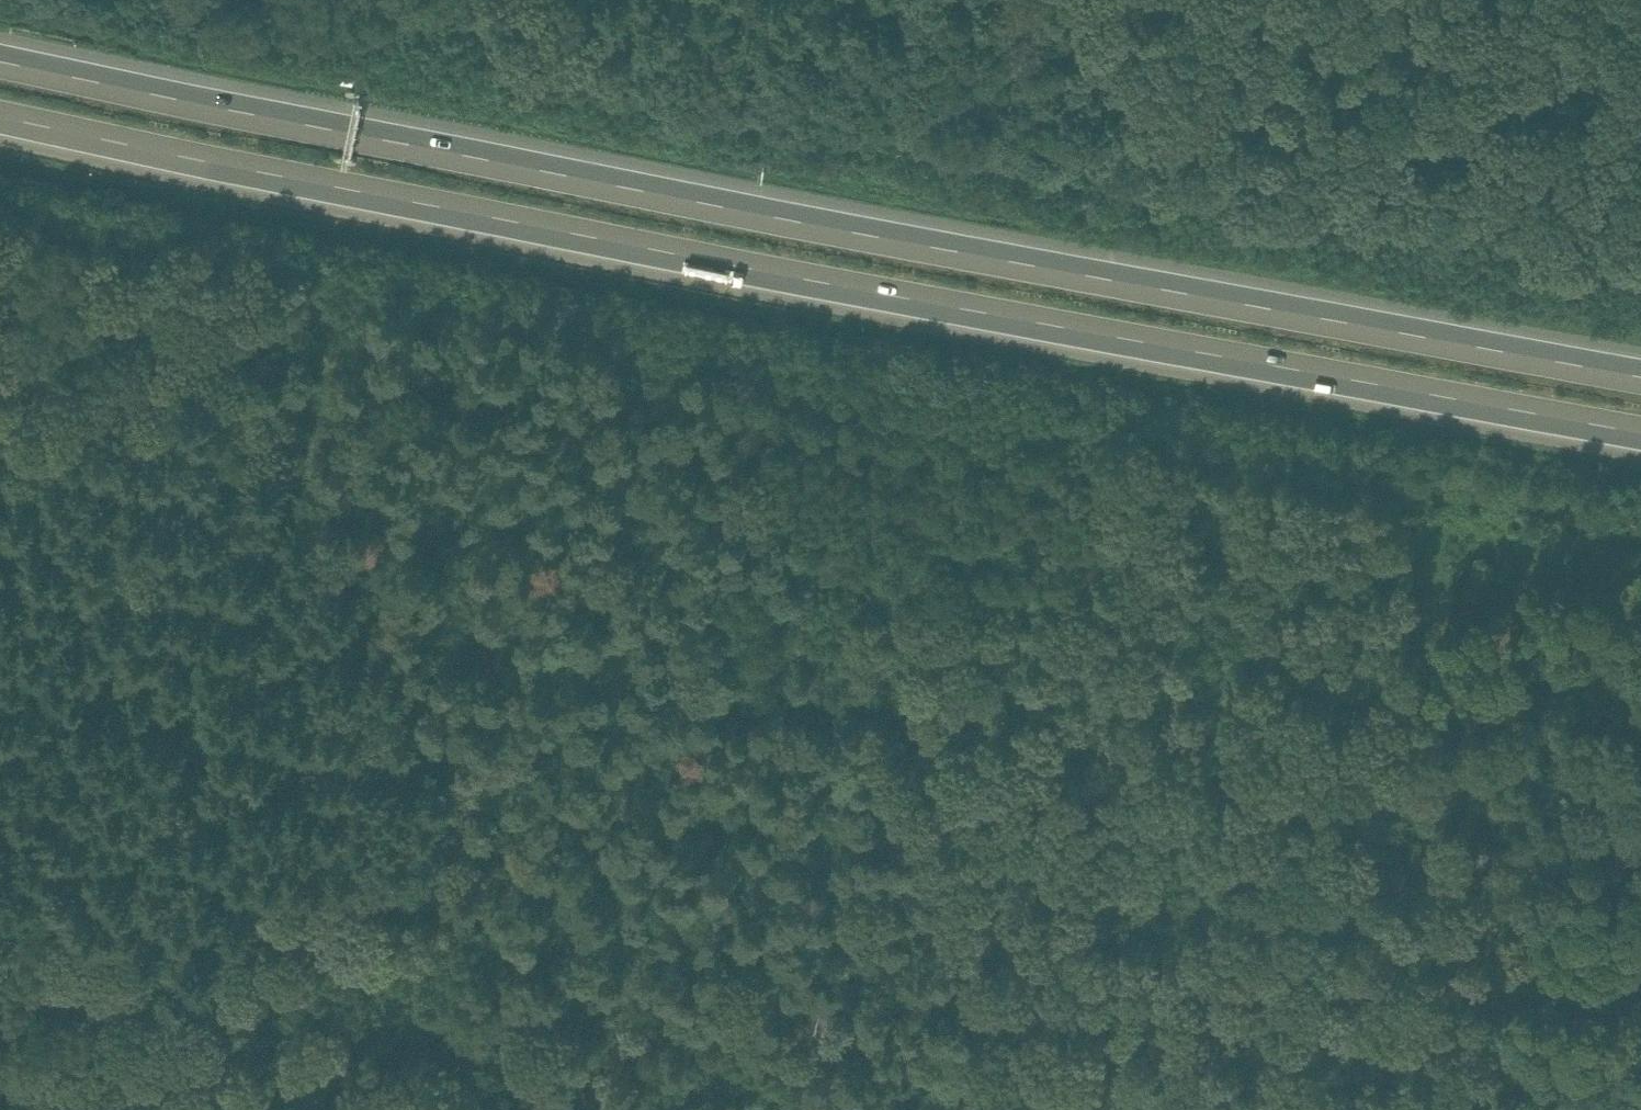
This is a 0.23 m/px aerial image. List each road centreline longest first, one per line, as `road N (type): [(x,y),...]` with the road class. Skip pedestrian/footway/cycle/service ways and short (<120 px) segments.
road 1 (motorway): [(1640,378),(0,57)]
road 2 (motorway): [(0,116),(1640,429)]

